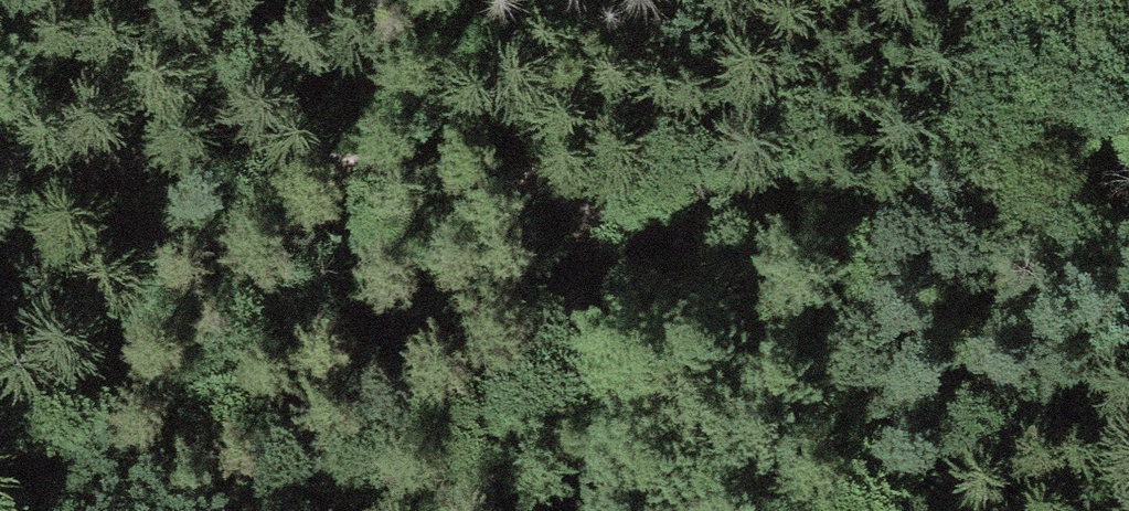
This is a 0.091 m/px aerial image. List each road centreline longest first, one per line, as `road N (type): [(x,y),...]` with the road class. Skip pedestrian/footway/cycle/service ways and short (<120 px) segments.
road 1 (track): [(0,160),(129,159),(666,216),(1128,246)]
road 2 (track): [(424,510),(524,349),(666,216)]

